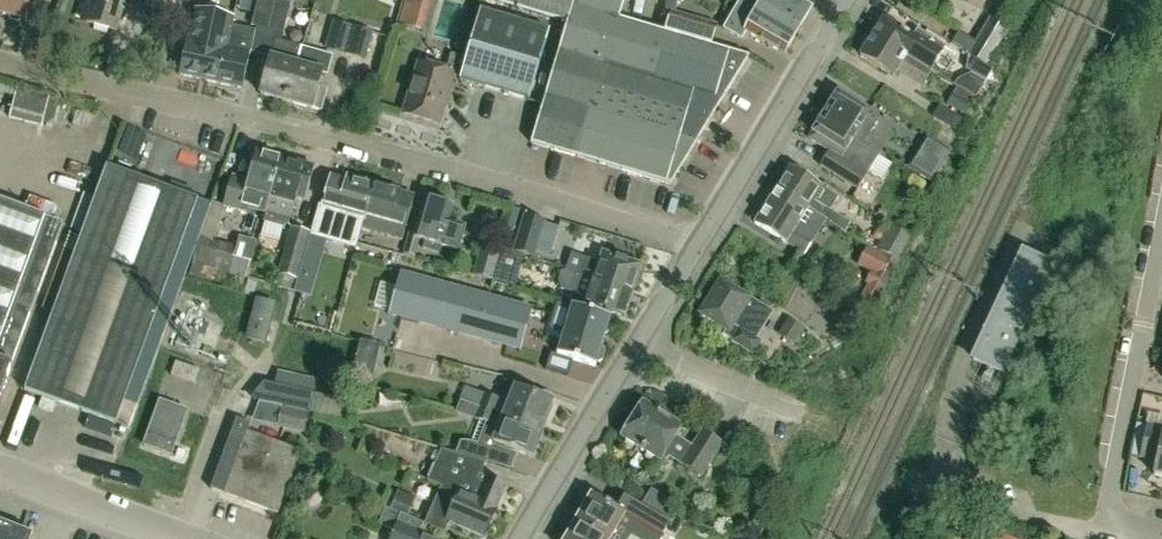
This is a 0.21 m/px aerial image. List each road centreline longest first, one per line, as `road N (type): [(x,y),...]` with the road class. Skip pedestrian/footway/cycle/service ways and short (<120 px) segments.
road 1 (residential): [(701,245),(0,63)]
road 2 (residential): [(1105,528),(1161,233)]
road 3 (unclassified): [(701,245),(846,0)]
road 4 (residential): [(520,538),(640,341)]
road 5 (unclassified): [(191,538),(0,466)]
road 6 (residential): [(1105,528),(1080,529),(921,485)]
road 7 (residential): [(799,418),(640,341)]

